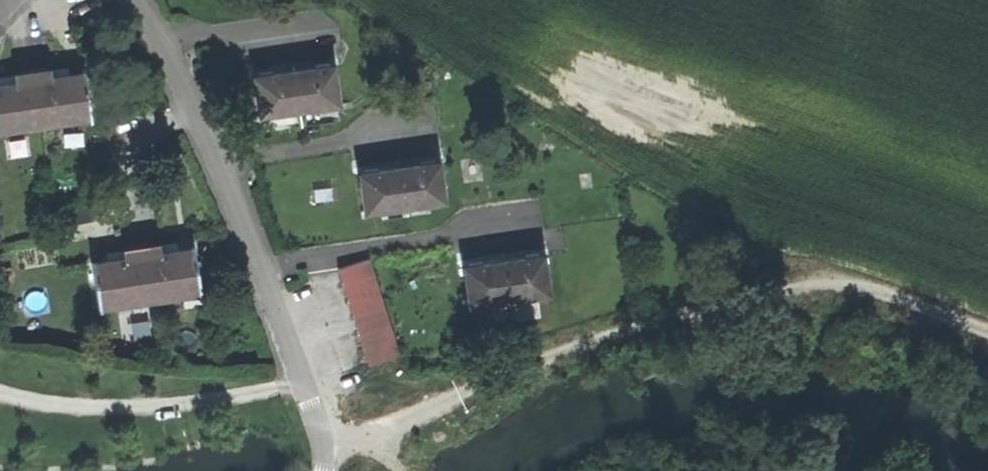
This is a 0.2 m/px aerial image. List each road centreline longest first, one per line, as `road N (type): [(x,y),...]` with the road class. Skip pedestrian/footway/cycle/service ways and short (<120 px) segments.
road 1 (residential): [(319,451),(209,141),(132,0)]

